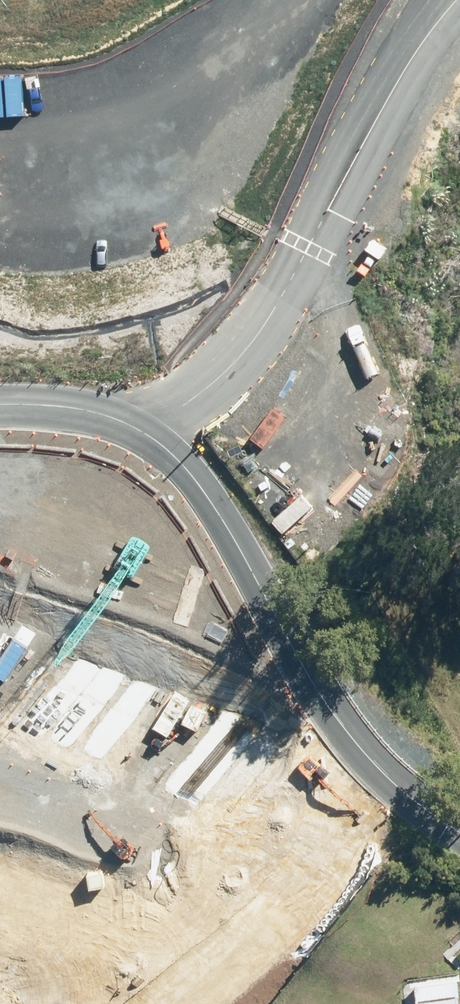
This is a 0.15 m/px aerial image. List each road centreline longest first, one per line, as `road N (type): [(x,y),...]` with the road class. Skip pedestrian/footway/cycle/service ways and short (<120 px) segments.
road 1 (trunk): [(0,723),(150,564),(459,261)]
road 2 (trunk): [(459,320),(305,465),(30,769)]
road 3 (tertiary): [(0,656),(459,840)]
road 4 (track): [(275,0),(203,51),(38,131)]

